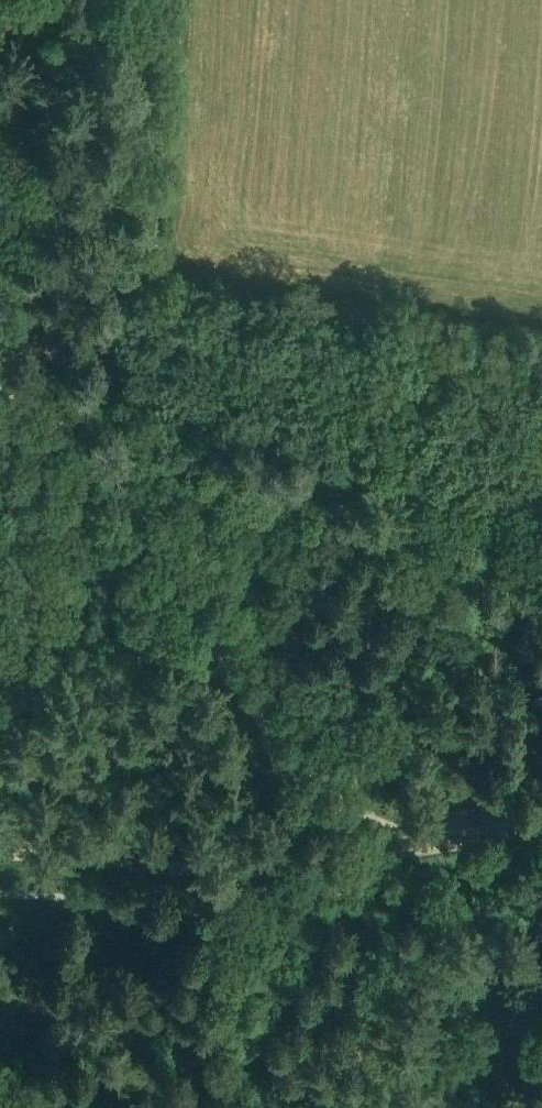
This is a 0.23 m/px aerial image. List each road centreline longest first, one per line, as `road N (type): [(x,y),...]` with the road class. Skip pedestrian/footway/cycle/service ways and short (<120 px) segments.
road 1 (track): [(423,847),(316,788),(272,740),(123,473),(73,426),(0,395)]
road 2 (track): [(0,852),(255,867),(423,847)]

